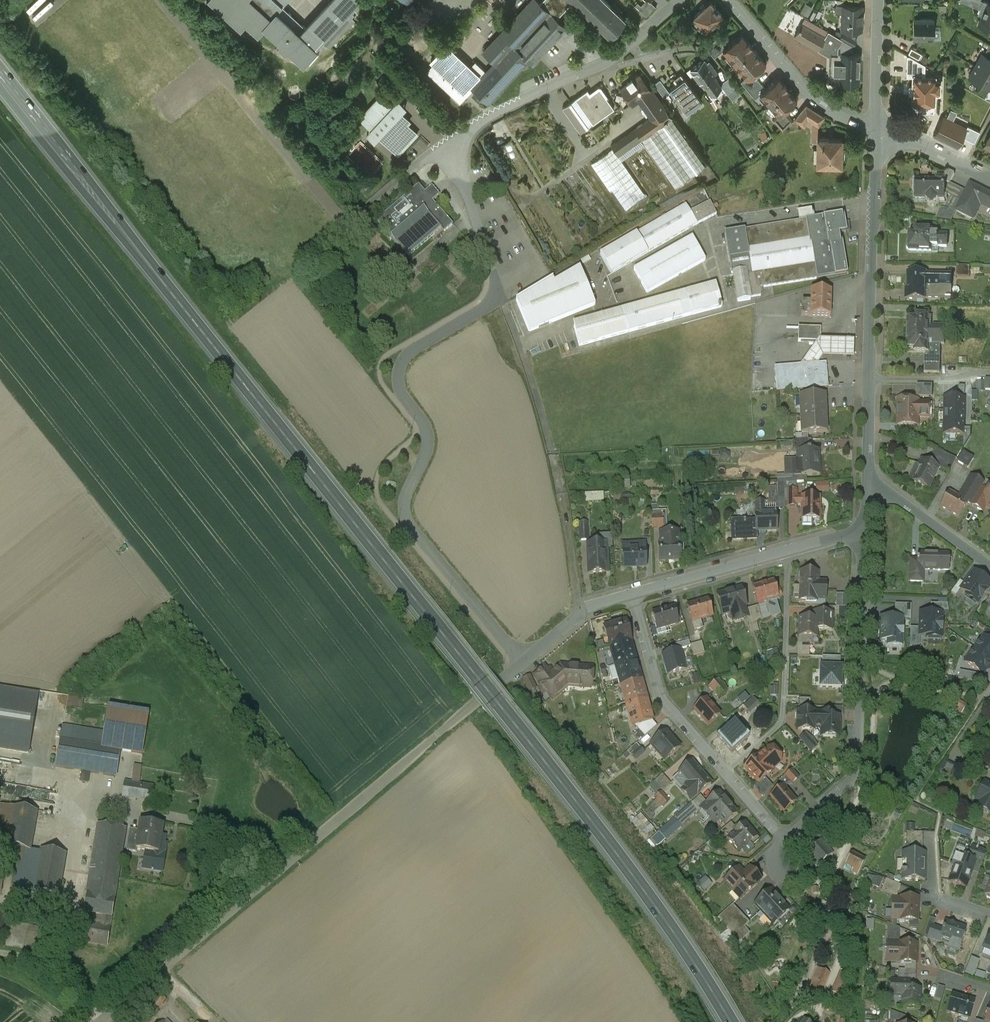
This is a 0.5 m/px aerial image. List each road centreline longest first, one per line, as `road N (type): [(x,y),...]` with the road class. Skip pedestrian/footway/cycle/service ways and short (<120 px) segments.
road 1 (primary): [(0,76),(648,900),(728,1021)]
road 2 (residential): [(441,147),(468,197),(500,300),(401,365),(400,393),(429,443),(404,514),(524,662)]
road 3 (unclassified): [(97,1021),(500,684)]
road 4 (residential): [(864,537),(855,774),(784,840)]
road 5 (residential): [(677,0),(602,65),(441,147)]
road 6 (residential): [(876,127),(870,379)]
road 7 (residential): [(785,552),(781,722),(726,772)]
road 8 (residential): [(726,772),(663,699),(633,594)]
road 9 (residential): [(729,0),(822,106),(876,127)]
road 10 (residential): [(553,453),(586,609)]
road 11 (residential): [(785,552),(633,594)]
road 12 (residential): [(989,566),(891,496),(867,493)]
road 13 (tertiary): [(879,0),(876,127)]
road 14 (tertiary): [(876,127),(989,178)]
road 15 (residential): [(989,373),(870,379)]

